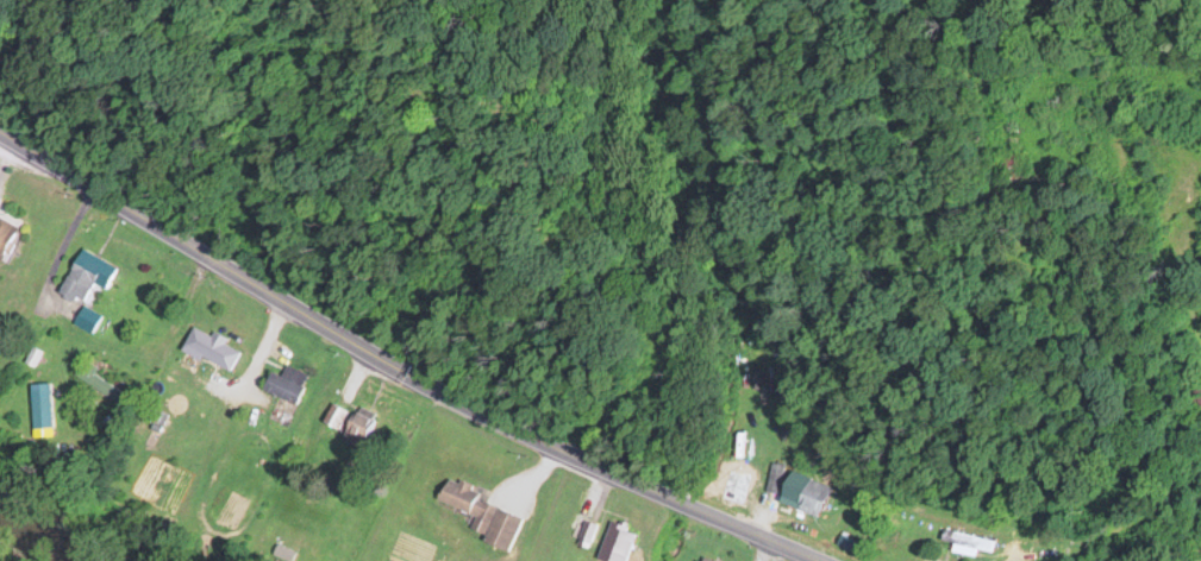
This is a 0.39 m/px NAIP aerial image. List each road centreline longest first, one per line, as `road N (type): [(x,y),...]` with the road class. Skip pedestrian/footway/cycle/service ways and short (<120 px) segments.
road 1 (secondary): [(826,560),(444,392),(0,130)]

